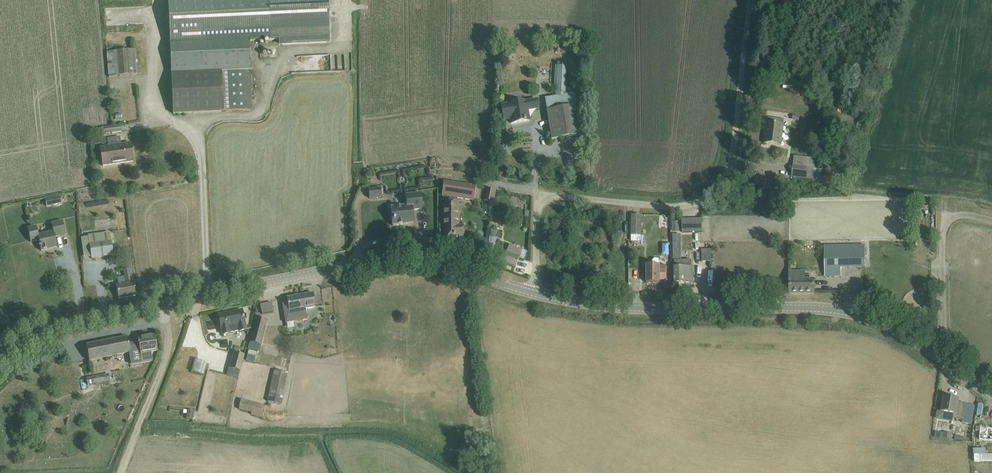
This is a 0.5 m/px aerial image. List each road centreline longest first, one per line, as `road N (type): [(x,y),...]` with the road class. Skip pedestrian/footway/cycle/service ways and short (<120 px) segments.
road 1 (tertiary): [(0,363),(78,322),(387,259),(431,261),(533,294)]
road 2 (unclassified): [(533,294),(535,199),(673,209),(714,191),(733,161),(752,0)]
road 3 (tertiary): [(936,353),(898,329),(830,309),(642,310),(533,294)]
road 4 (unclassified): [(953,217),(910,200),(789,200)]
road 5 (unclassified): [(936,353),(943,231),(953,217)]

